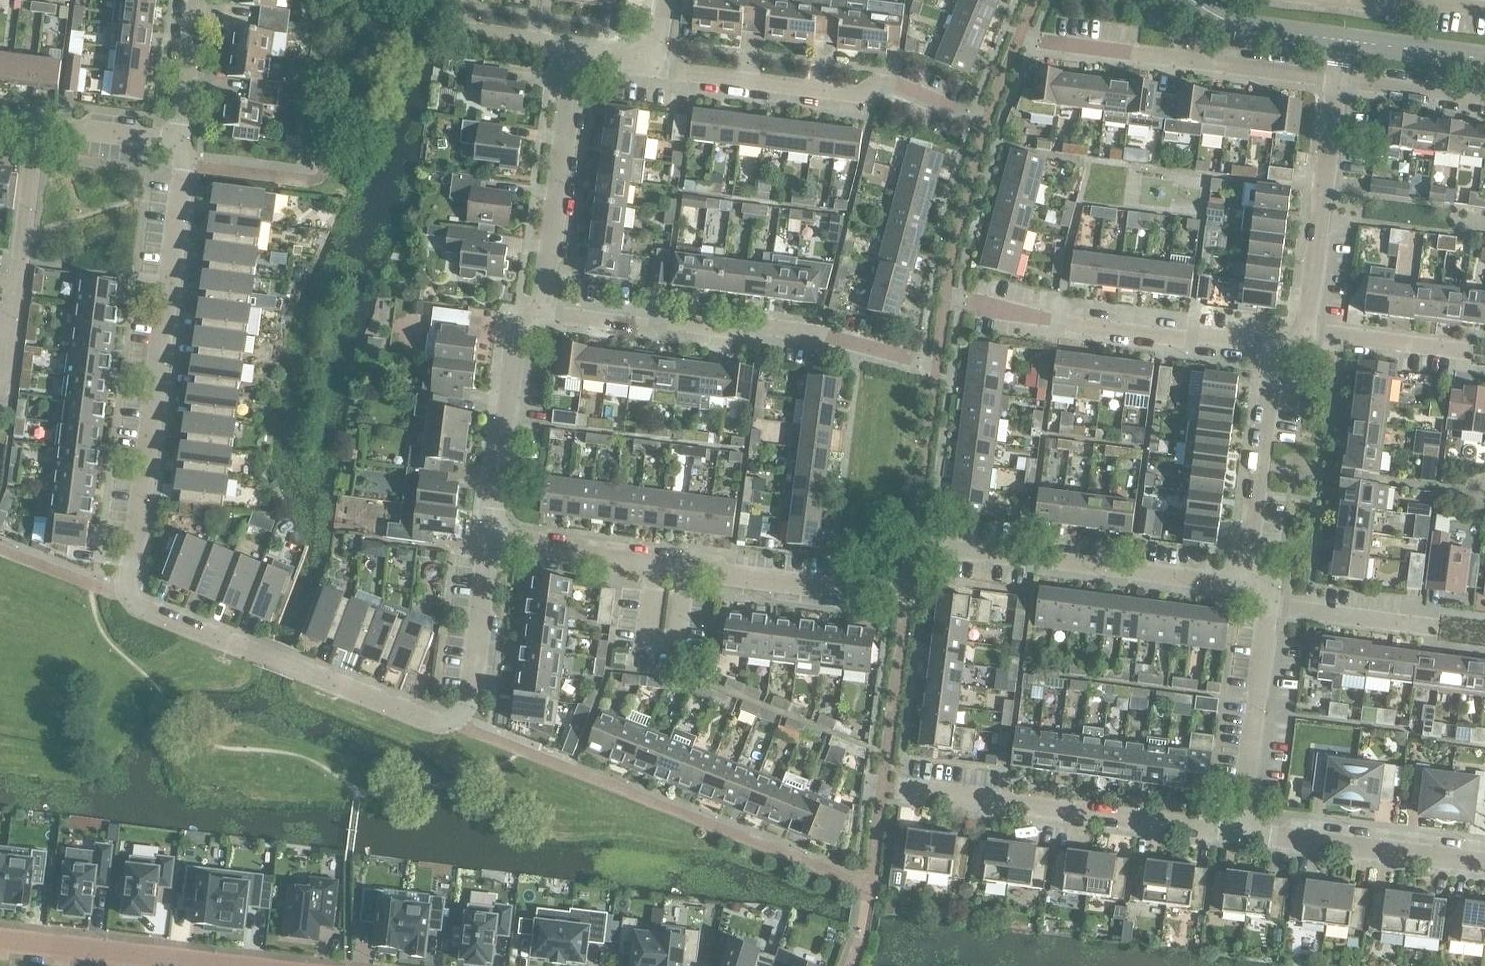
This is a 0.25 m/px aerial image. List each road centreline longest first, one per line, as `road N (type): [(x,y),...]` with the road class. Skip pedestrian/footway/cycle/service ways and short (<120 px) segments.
road 1 (residential): [(467,719),(452,725),(293,669),(144,609),(128,592),(185,170),(180,141)]
road 2 (residential): [(938,366),(826,334),(541,311)]
road 3 (residential): [(315,180),(396,16),(452,19),(578,48)]
road 4 (residential): [(1242,831),(883,795)]
road 5 (residential): [(988,122),(887,79),(862,95),(656,61)]
road 6 (residential): [(1256,585),(912,544)]
road 7 (residential): [(1275,344),(1059,322),(946,298)]
road 8 (residential): [(1337,83),(1050,48)]
road 9 (residential): [(1275,344),(1308,321),(1337,83)]
road 10 (residential): [(541,311),(578,48)]
road 11 (residential): [(0,937),(246,965)]
road 12 (residential): [(1256,585),(1247,566),(1275,344)]
road 13 (residential): [(1484,863),(1242,831)]
road 14 (residential): [(491,539),(516,344),(541,311)]
road 15 (residential): [(1242,831),(1269,609)]
road 16 (residential): [(904,598),(686,565)]
road 17 (residential): [(1484,362),(1275,344)]
road 18 (residential): [(656,561),(648,641),(677,645),(686,565)]
road 19 (residential): [(467,719),(491,539)]
road 20 (residential): [(18,290),(38,123)]
road 21 (residential): [(656,561),(491,539)]
road 22 (residential): [(1433,630),(1269,609)]
road 23 (tertiary): [(1343,40),(1234,23),(1194,0)]
road 24 (residential): [(1484,100),(1337,83)]
road 25 (residential): [(315,180),(202,160),(180,141)]
road 26 (residential): [(180,141),(38,123)]
road 27 (tertiary): [(1484,59),(1343,40)]
road 28 (residential): [(180,141),(197,0)]
road 29 (residential): [(1484,9),(1352,0)]

